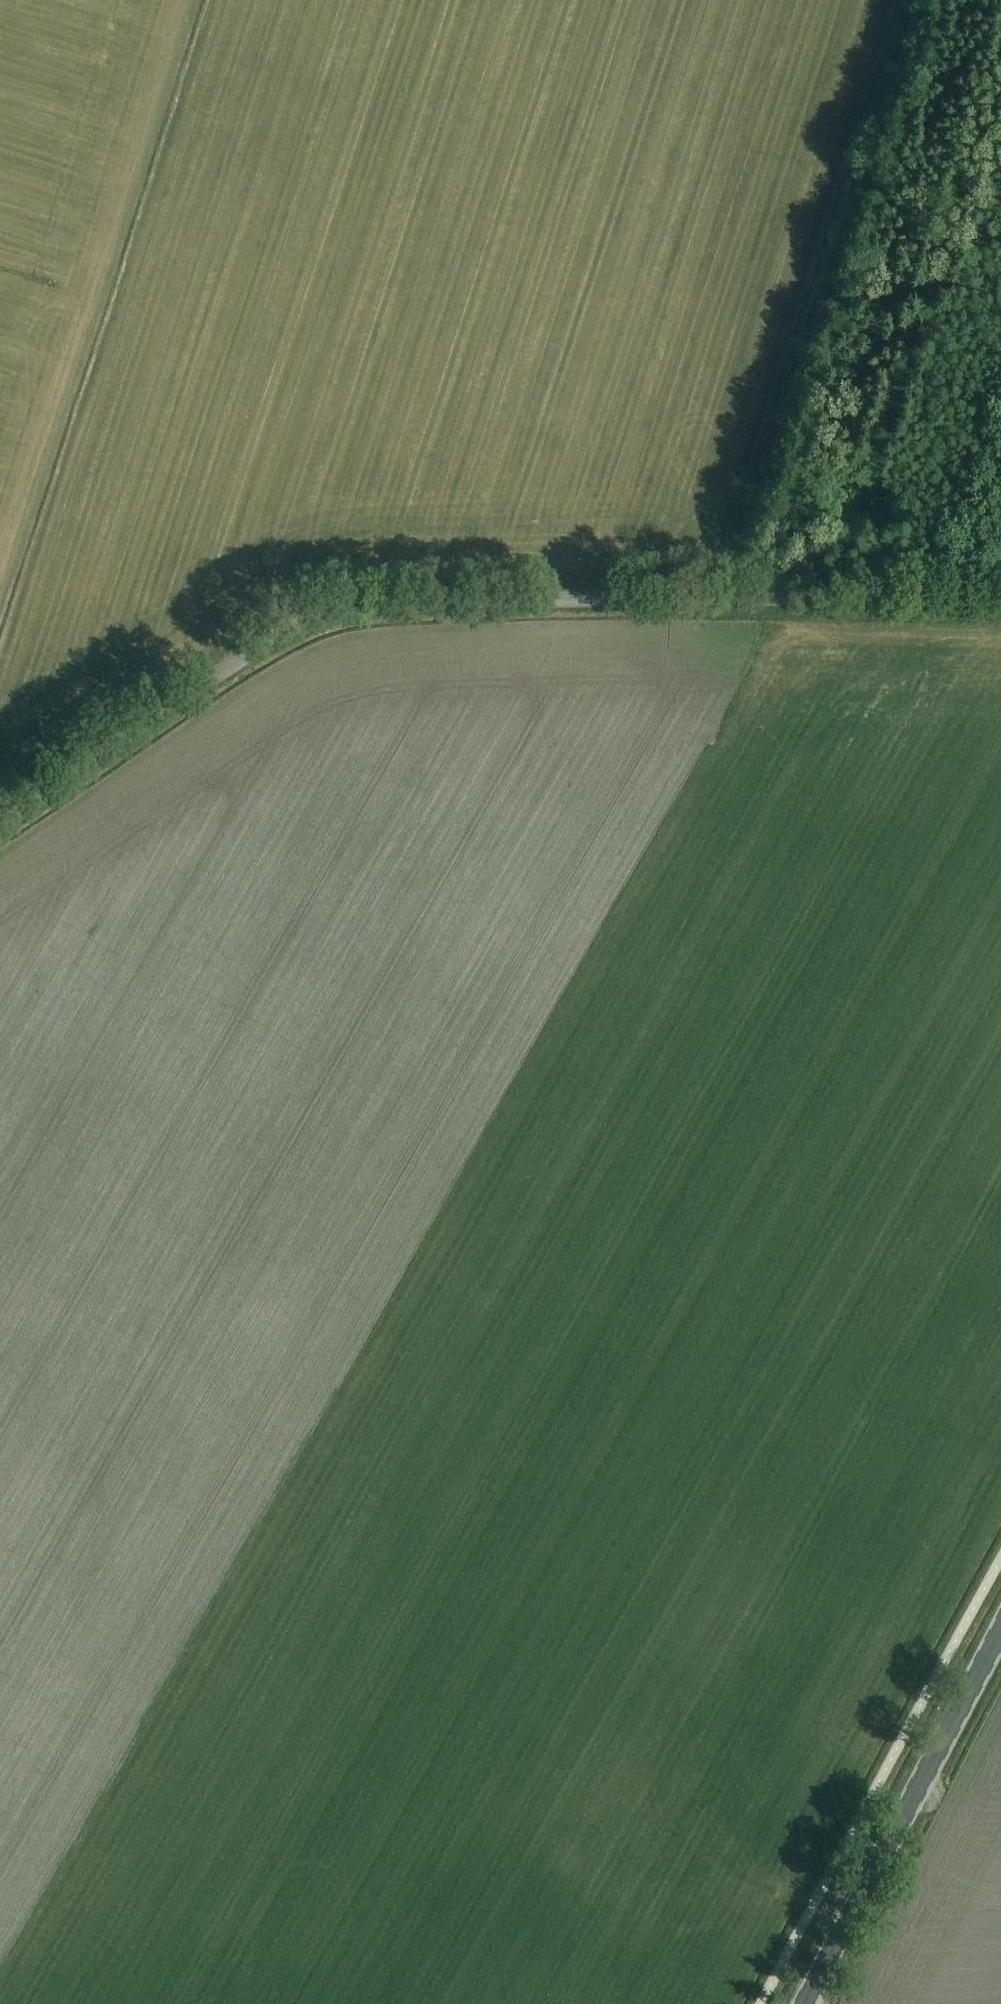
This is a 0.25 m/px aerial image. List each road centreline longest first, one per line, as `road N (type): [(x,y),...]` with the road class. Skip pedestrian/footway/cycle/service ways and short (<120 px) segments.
road 1 (unclassified): [(0,828),(285,630),(336,612),(385,603),(1000,597)]
road 2 (primary): [(802,2003),(1000,1628)]

